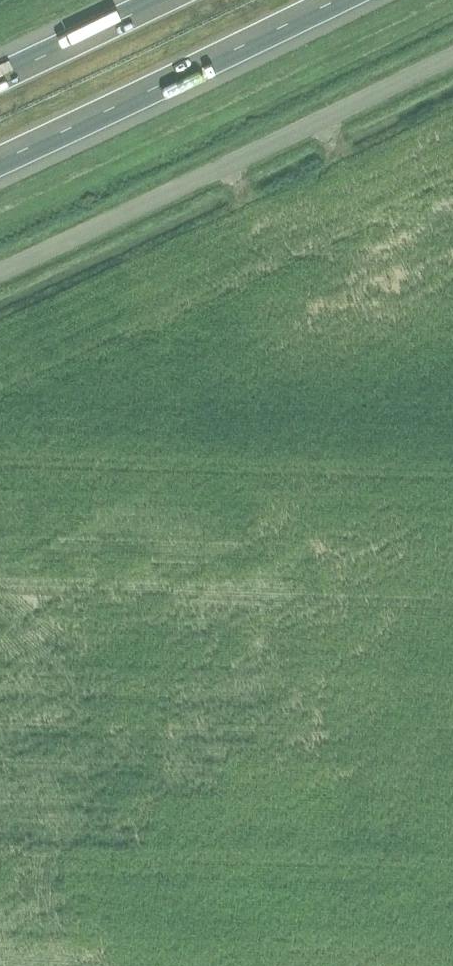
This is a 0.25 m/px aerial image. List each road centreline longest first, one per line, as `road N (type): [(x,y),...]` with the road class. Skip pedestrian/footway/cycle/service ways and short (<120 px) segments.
road 1 (tertiary): [(0,269),(452,53)]
road 2 (motorway): [(0,158),(333,0)]
road 3 (motorway): [(162,0),(0,75)]

